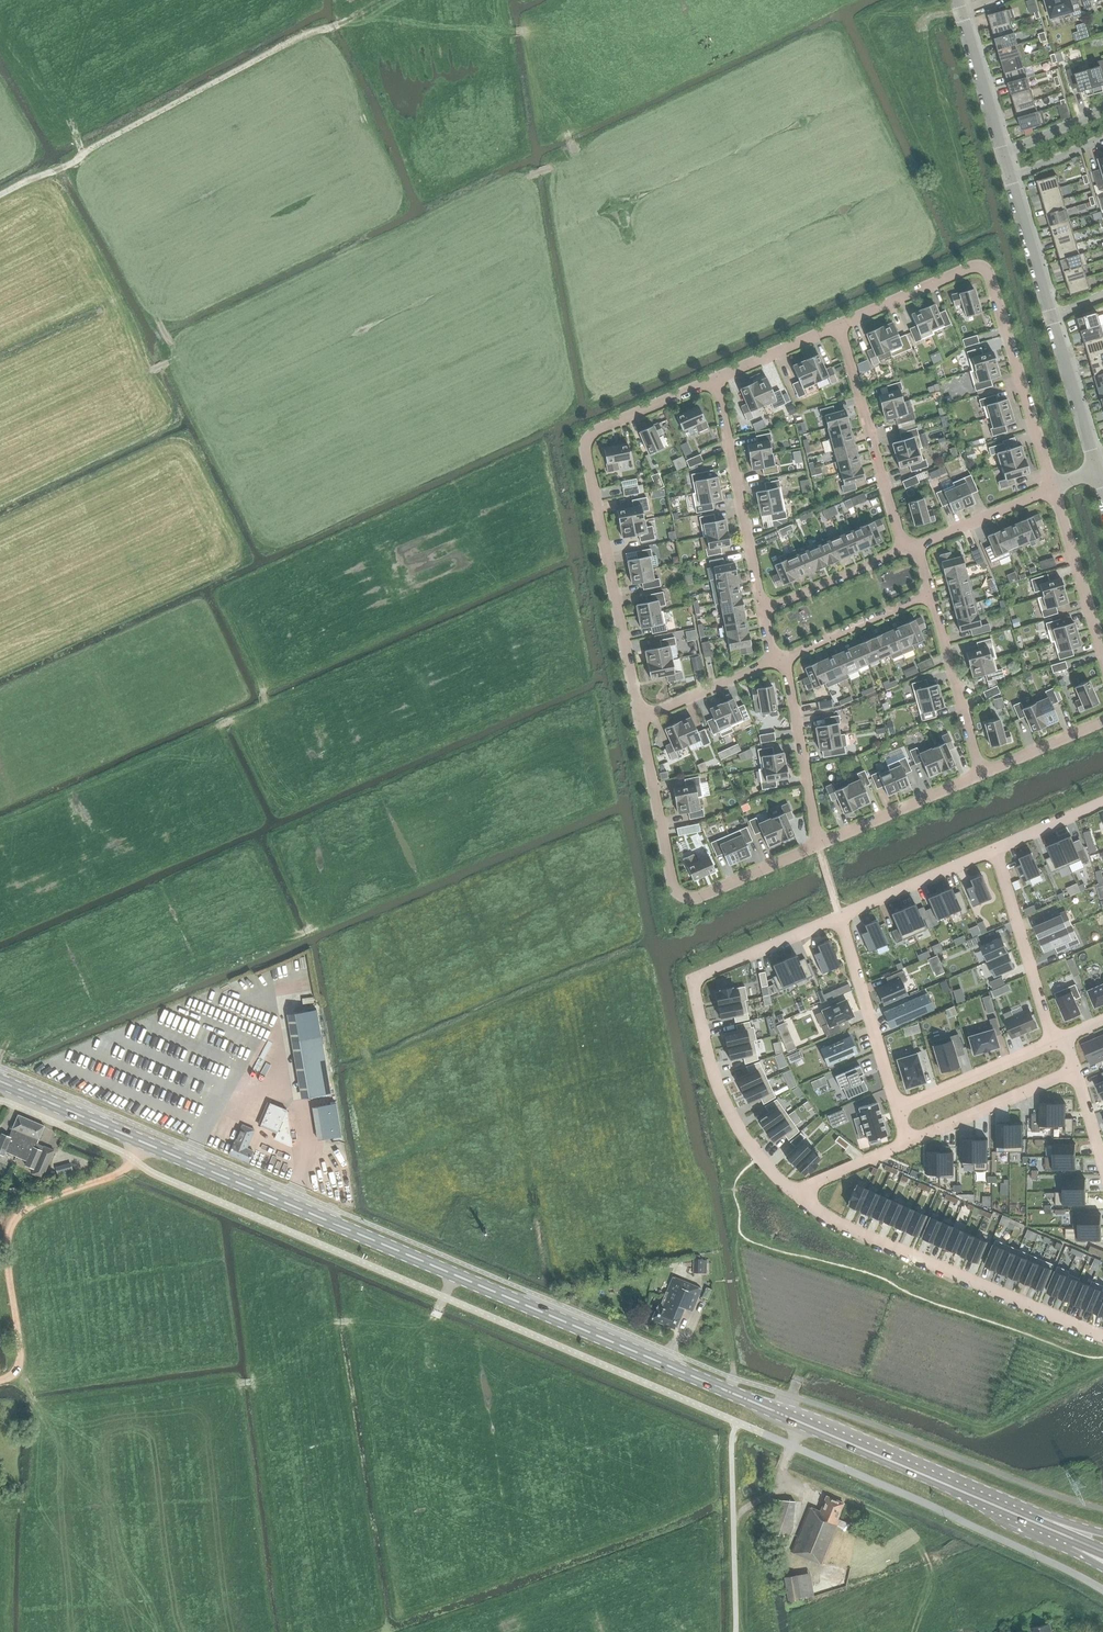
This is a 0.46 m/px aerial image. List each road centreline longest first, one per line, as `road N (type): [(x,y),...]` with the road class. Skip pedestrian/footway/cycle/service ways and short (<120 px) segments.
road 1 (primary): [(1034,1521),(0,1081)]
road 2 (residential): [(715,380),(584,441),(639,720)]
road 3 (residential): [(795,1191),(759,1159),(726,1105),(692,978),(839,916)]
road 4 (residential): [(1050,489),(981,270),(838,326)]
road 5 (residential): [(1102,1338),(829,1219),(795,1191)]
road 6 (residential): [(639,720),(681,897),(694,899),(818,845)]
road 7 (residential): [(715,380),(761,613)]
road 8 (residential): [(838,326),(902,551)]
road 9 (residential): [(839,916),(898,1108)]
road 10 (residential): [(995,850),(1051,1040)]
road 11 (residential): [(784,658),(818,845)]
road 12 (residential): [(930,593),(980,773)]
road 13 (residential): [(909,1141),(1074,1068)]
road 14 (residential): [(818,845),(980,773)]
road 15 (residential): [(1102,657),(1050,489)]
road 16 (residential): [(839,916),(995,850)]
road 17 (residential): [(1051,1040),(898,1108)]
road 18 (residential): [(930,593),(784,658)]
road 19 (residential): [(902,551),(761,613)]
road 20 (unclassified): [(1091,457),(1049,318)]
road 21 (unclassified): [(1001,155),(960,16)]
road 22 (residential): [(1050,489),(918,547)]
road 23 (residential): [(771,662),(639,720)]
road 24 (unclassified): [(1049,318),(1009,180)]
road 25 (residential): [(838,326),(715,380)]
road 26 (residential): [(980,773),(1102,720)]
road 27 (residential): [(795,1191),(909,1141)]

